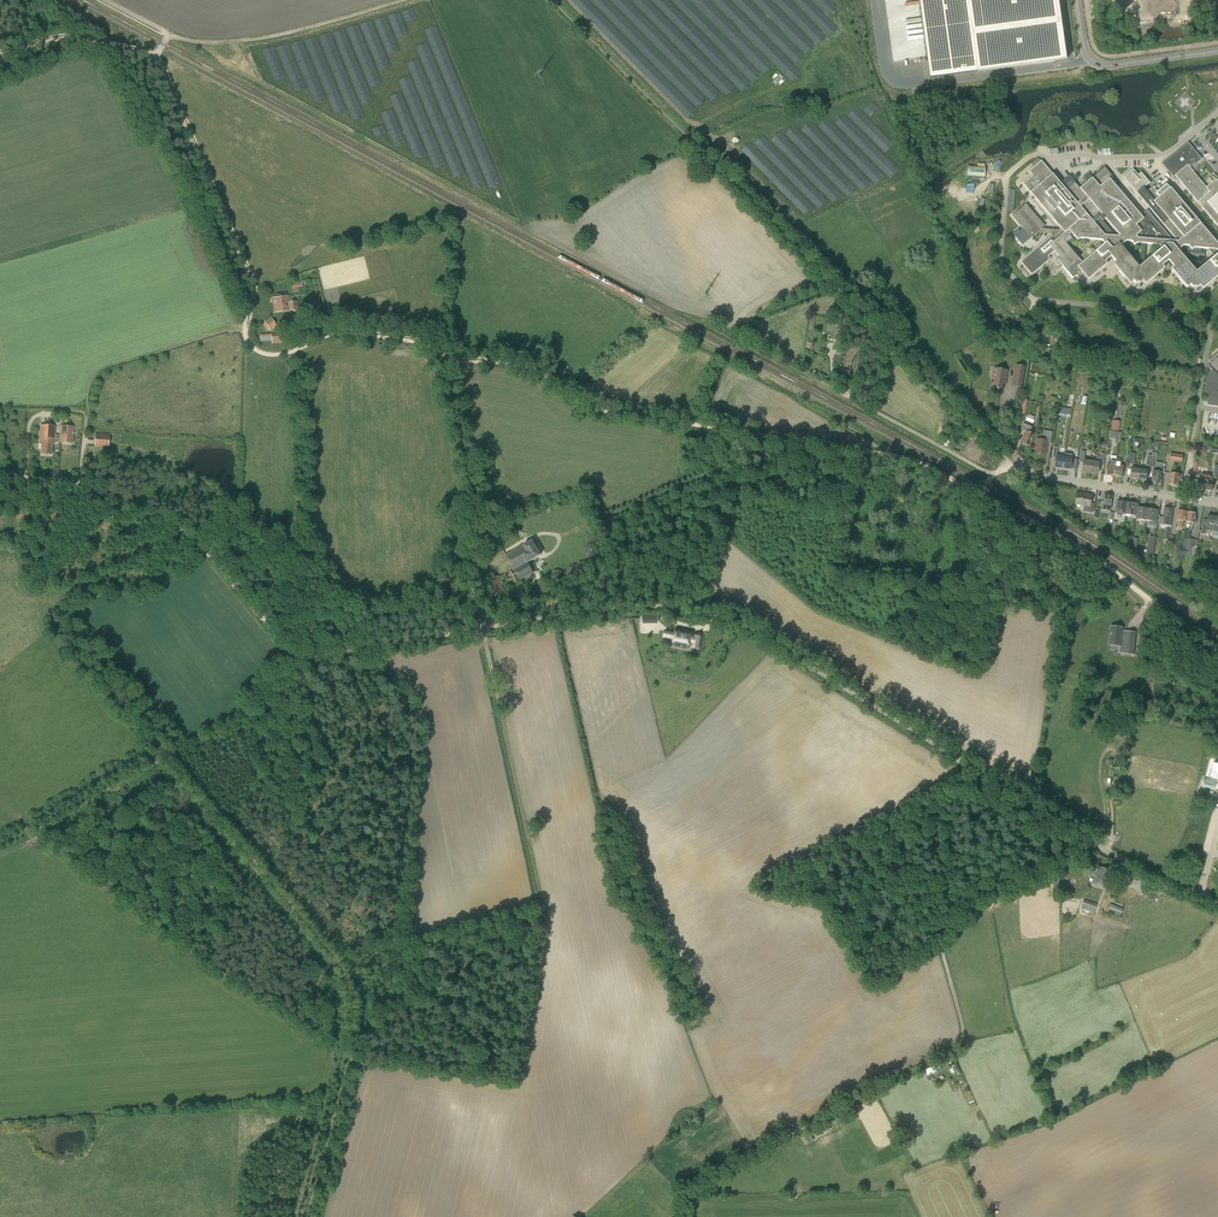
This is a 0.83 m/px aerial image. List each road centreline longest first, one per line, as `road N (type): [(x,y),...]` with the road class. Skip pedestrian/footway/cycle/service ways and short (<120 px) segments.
road 1 (track): [(816,1121),(960,1042),(946,938),(981,903),(1094,845),(735,622),(639,607),(482,628)]
road 2 (track): [(302,1216),(350,1032),(345,977),(192,791),(155,759)]
road 3 (track): [(79,484),(189,534),(302,656),(482,628)]
road 4 (track): [(154,753),(68,619),(91,596),(79,484)]
road 5 (track): [(244,330),(250,277),(153,58)]
road 6 (track): [(167,35),(250,42),(409,0)]
road 7 (track): [(1168,610),(1101,560),(978,495)]
road 8 (track): [(996,473),(836,390),(829,350)]
road 9 (track): [(750,432),(604,412),(545,374)]
road 10 (residential): [(1217,503),(1014,467)]
road 11 (tertiary): [(1217,51),(1102,66),(1087,54),(1078,0)]
road 12 (track): [(0,843),(155,759)]
road 13 (track): [(153,58),(81,39),(0,54)]
road 14 (unclassified): [(1217,904),(1094,845)]
road 15 (track): [(879,453),(750,432)]
road 16 (track): [(431,346),(351,332),(304,346)]

